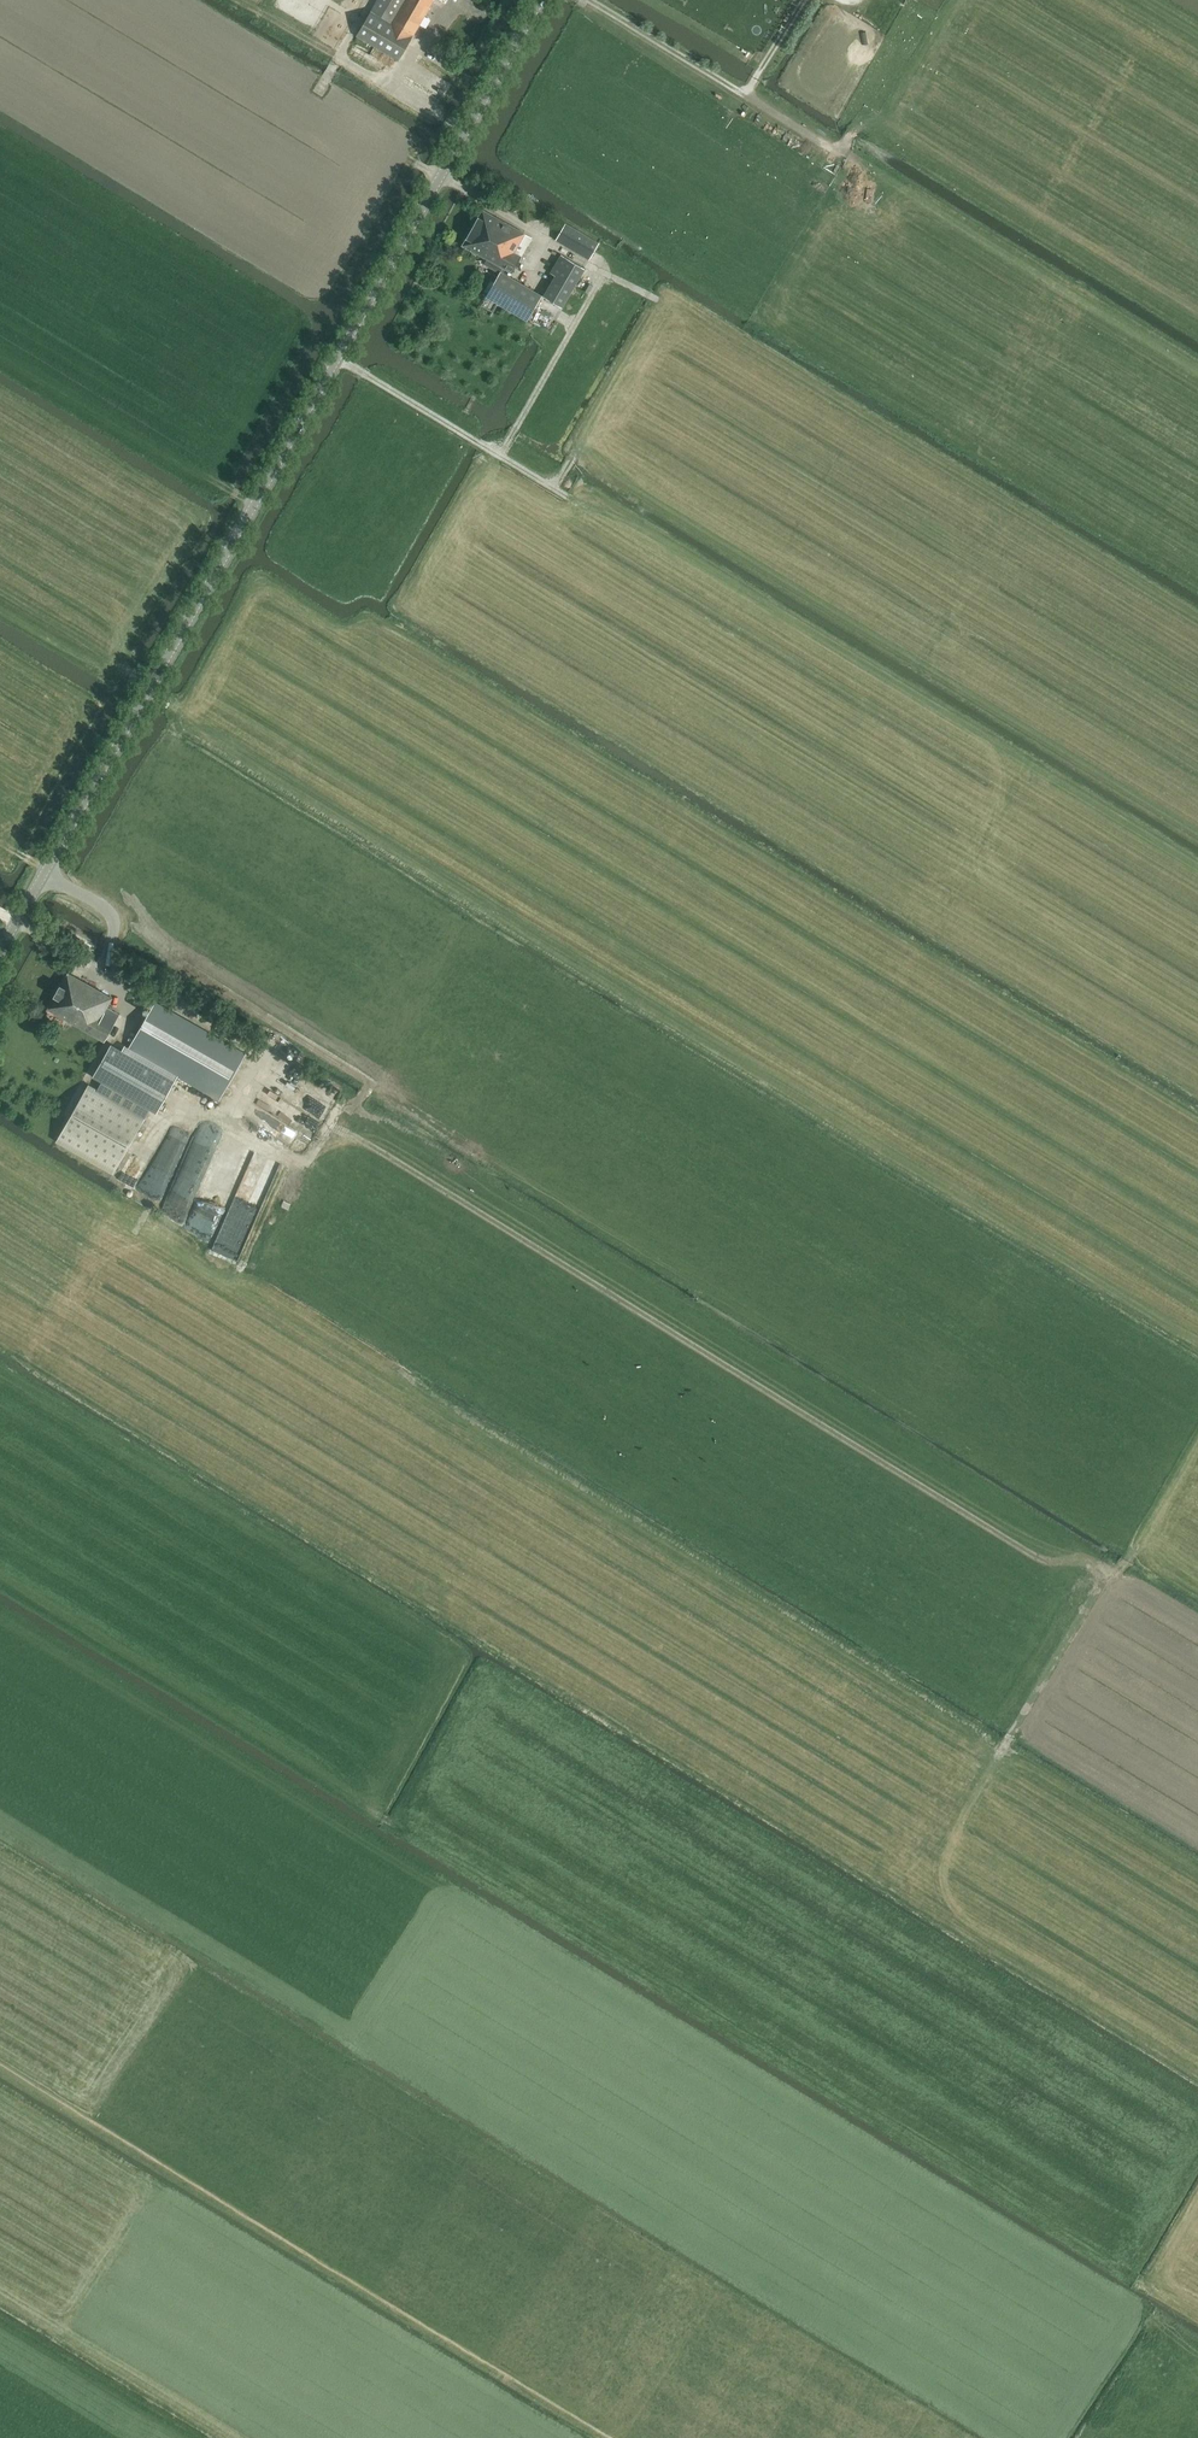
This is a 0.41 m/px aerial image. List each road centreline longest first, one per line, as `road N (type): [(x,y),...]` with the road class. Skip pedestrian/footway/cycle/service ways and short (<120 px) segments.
road 1 (tertiary): [(0,956),(540,0)]

